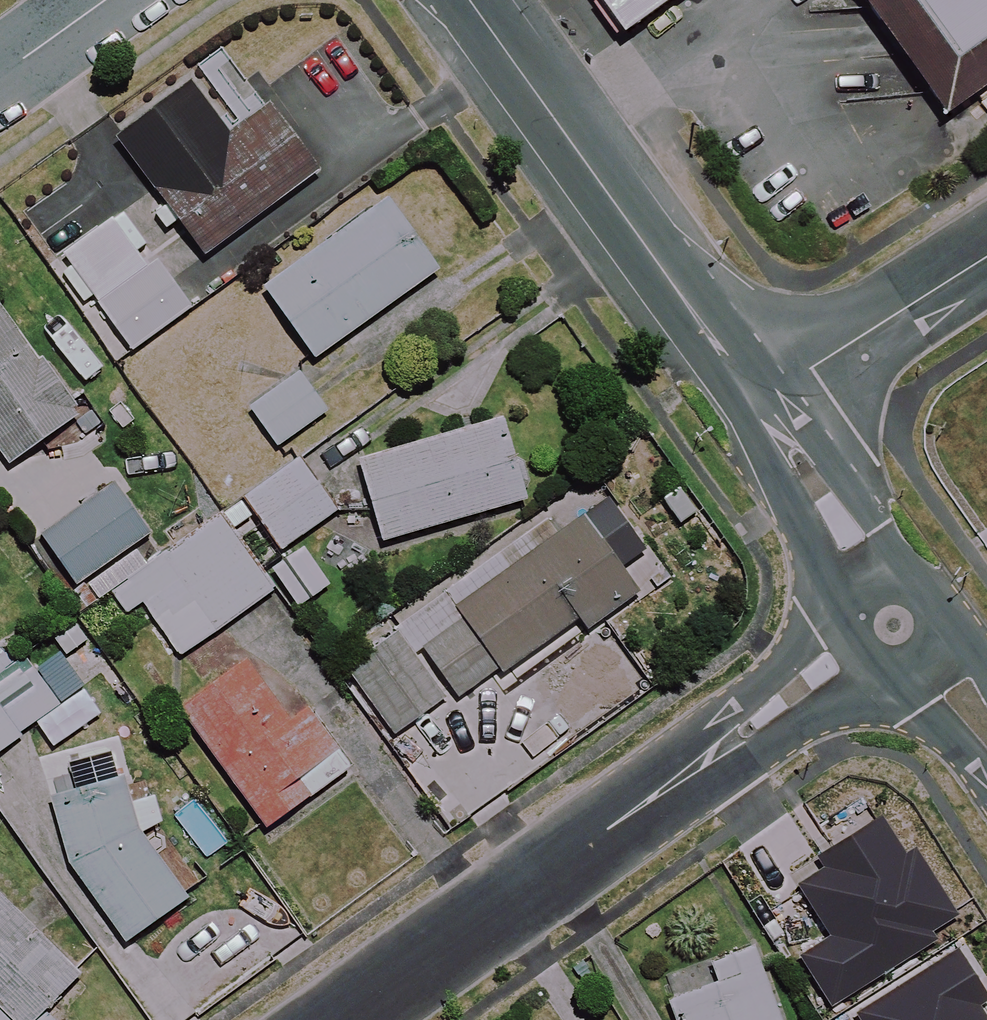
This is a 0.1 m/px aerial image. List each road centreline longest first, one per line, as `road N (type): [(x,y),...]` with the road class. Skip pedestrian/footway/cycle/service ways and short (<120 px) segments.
road 1 (tertiary): [(758,403),(471,0)]
road 2 (residential): [(722,749),(341,1019)]
road 3 (residential): [(758,403),(986,256)]
road 4 (residential): [(722,749),(730,720),(790,654),(813,631),(845,623)]
road 5 (tertiary): [(787,441),(831,472),(859,505),(902,581)]
road 6 (tertiary): [(850,607),(803,521),(788,479),(787,441)]
road 7 (residential): [(879,672),(769,738),(722,749)]
road 8 (residential): [(0,76),(106,0)]
road 9 (tertiary): [(986,765),(903,673)]

